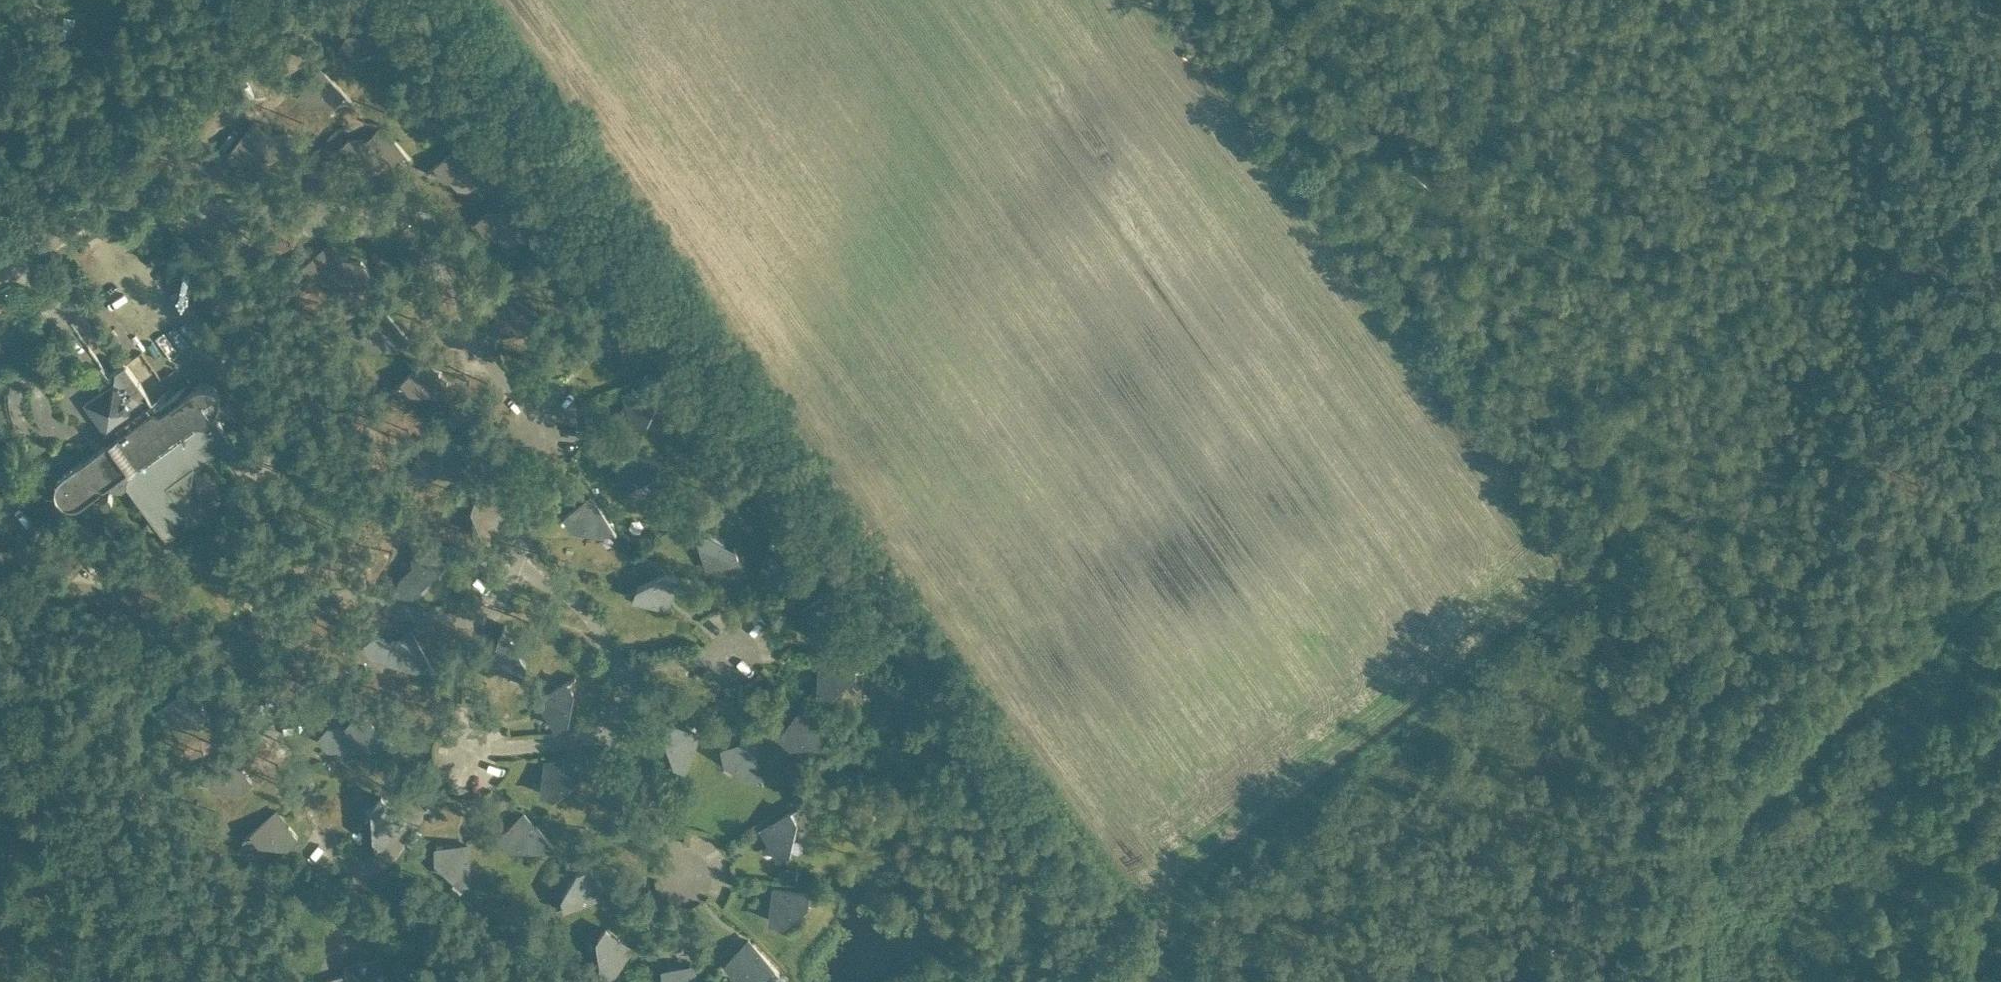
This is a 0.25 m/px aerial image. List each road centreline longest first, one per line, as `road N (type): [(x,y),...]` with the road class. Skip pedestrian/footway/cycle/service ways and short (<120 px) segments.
road 1 (track): [(0,276),(121,194),(230,212),(407,206),(434,223),(450,249),(473,333),(538,422),(542,451),(513,572),(496,609),(481,618),(435,618),(343,595),(249,646),(209,658),(156,642),(113,593),(59,587),(21,556)]
road 2 (track): [(209,658),(314,792),(340,860),(374,865),(395,853),(465,752),(586,740),(618,723),(625,676),(615,656),(566,594),(516,563)]
road 3 (unclassified): [(204,981),(0,700)]
road 4 (track): [(199,207),(214,125),(277,100),(298,53),(374,0)]
road 5 (track): [(618,723),(683,874),(695,886)]
road 6 (track): [(413,0),(429,17),(447,76),(522,129)]

